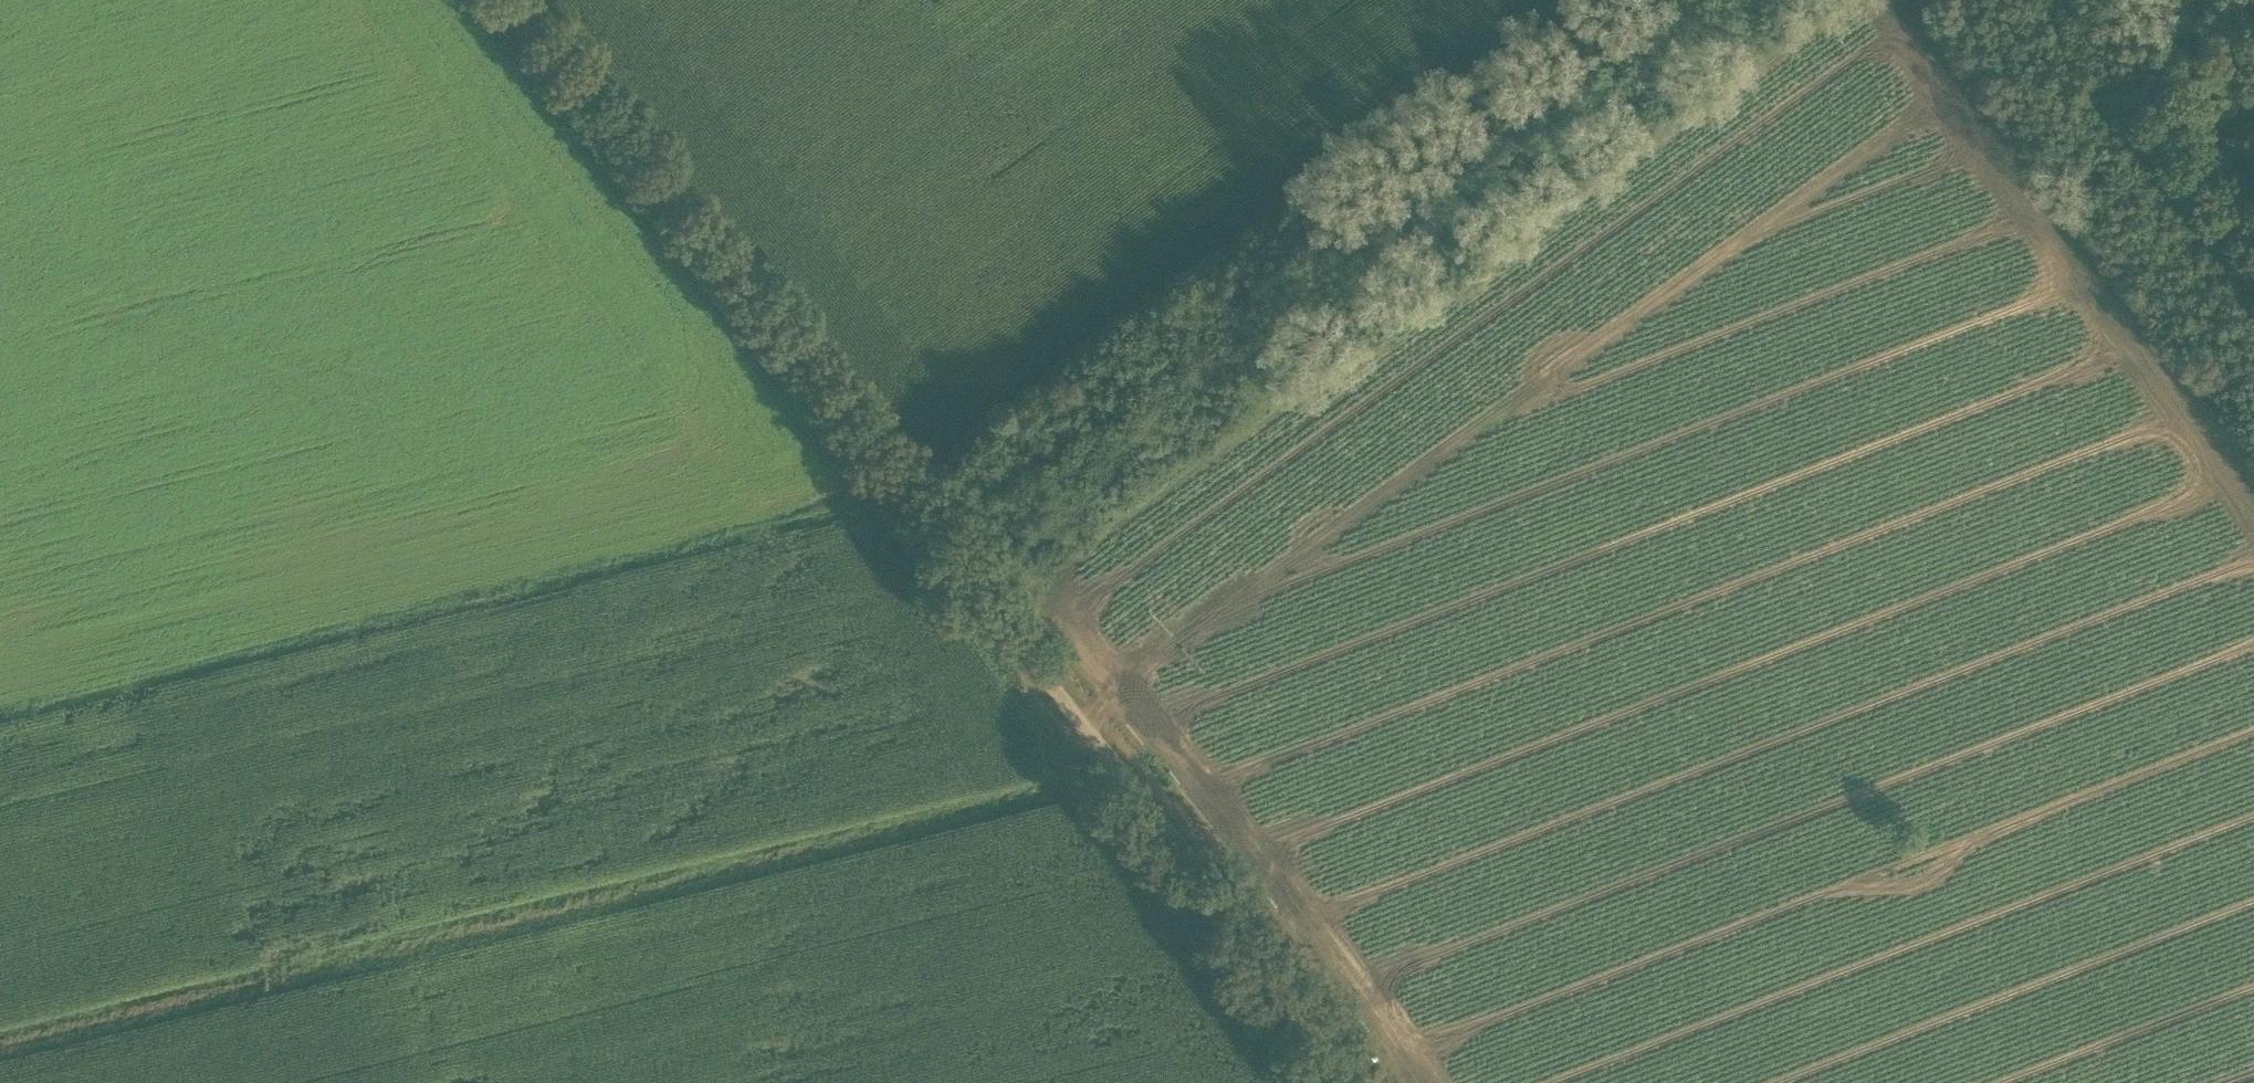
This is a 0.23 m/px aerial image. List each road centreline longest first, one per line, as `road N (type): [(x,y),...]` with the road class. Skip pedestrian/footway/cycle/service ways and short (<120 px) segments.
road 1 (unclassified): [(1362,1082),(1273,960),(499,0)]
road 2 (track): [(2074,5),(2107,67),(2253,280)]

